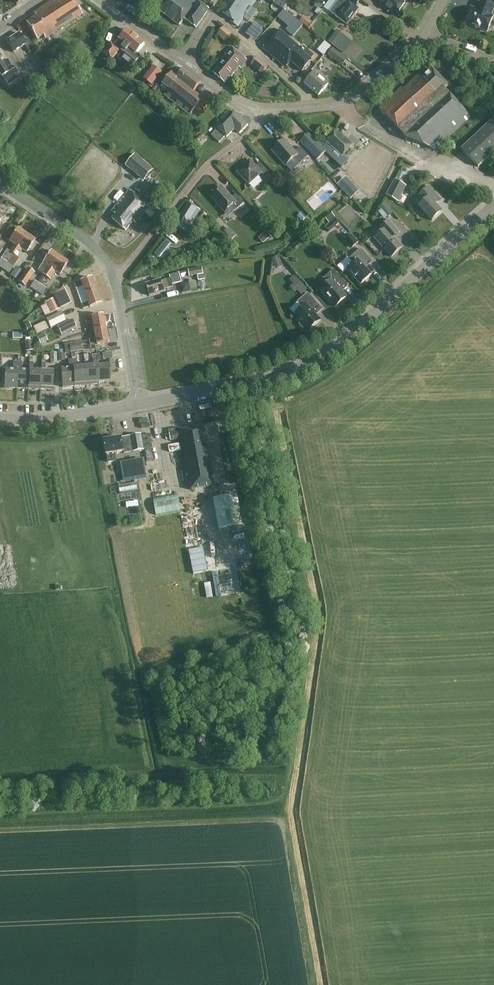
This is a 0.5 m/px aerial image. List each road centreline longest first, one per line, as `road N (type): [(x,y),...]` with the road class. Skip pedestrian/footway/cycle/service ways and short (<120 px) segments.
road 1 (unclassified): [(493,207),(303,360),(216,391),(139,406)]
road 2 (residential): [(115,282),(209,165),(257,124),(259,109)]
road 3 (residential): [(259,109),(341,102),(419,39)]
road 4 (residential): [(115,282),(93,245),(0,183)]
road 5 (unclassified): [(139,406),(0,416)]
road 6 (residential): [(139,406),(115,282)]

